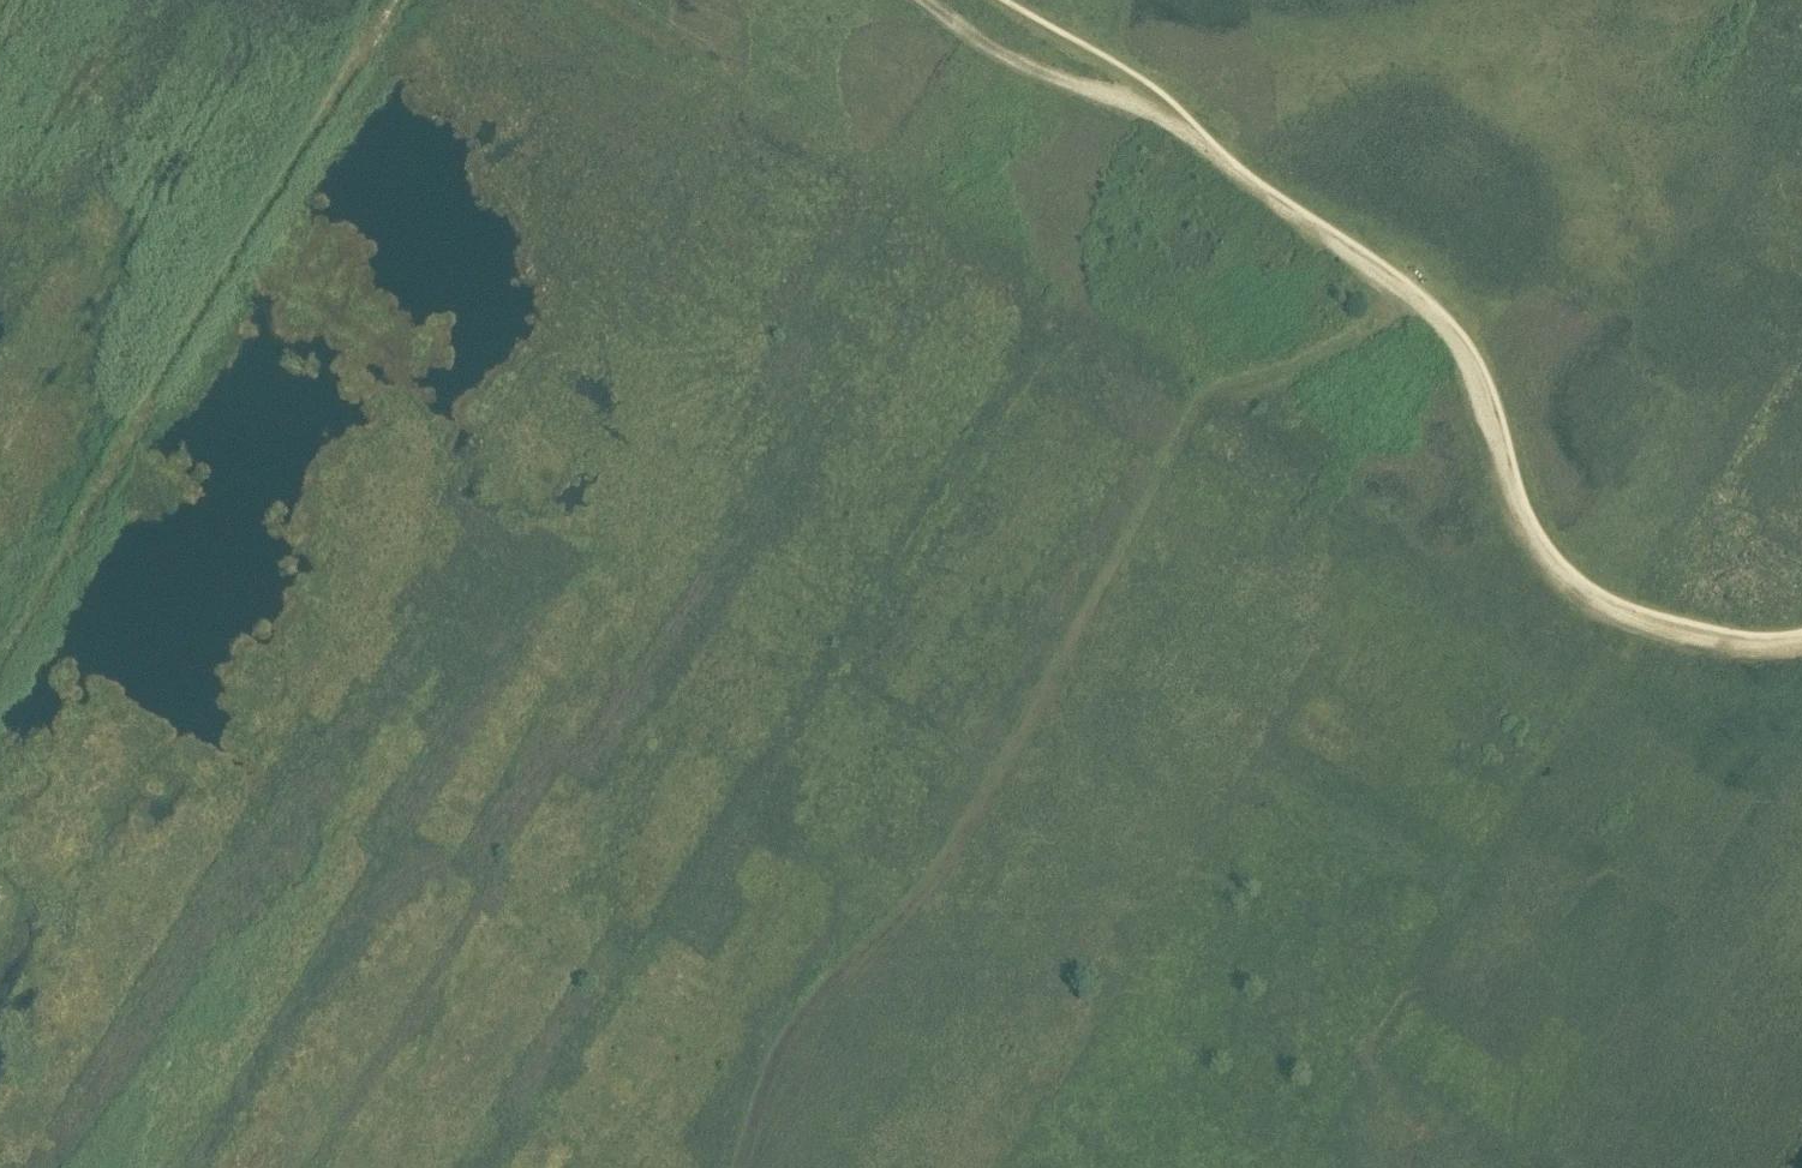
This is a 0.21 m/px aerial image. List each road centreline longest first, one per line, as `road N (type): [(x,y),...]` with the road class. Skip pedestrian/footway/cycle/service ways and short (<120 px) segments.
road 1 (track): [(1801,650),(1742,650),(1627,624),(1557,581),(1516,521),(1468,373),(1387,288)]
road 2 (track): [(914,0),(995,57),(1154,125),(1387,288)]

